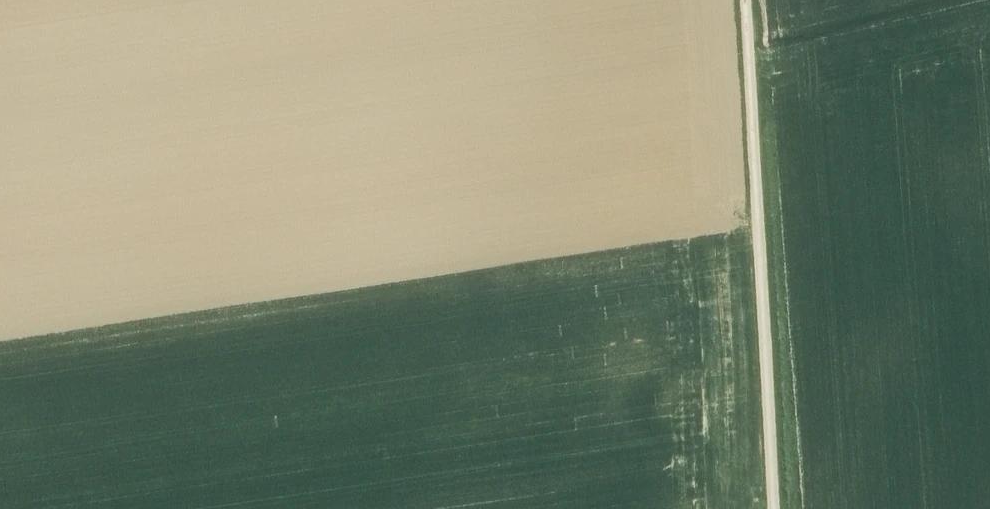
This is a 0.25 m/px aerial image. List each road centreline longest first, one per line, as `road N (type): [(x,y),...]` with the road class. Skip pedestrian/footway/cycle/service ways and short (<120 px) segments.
road 1 (unclassified): [(745,0),(775,508)]

